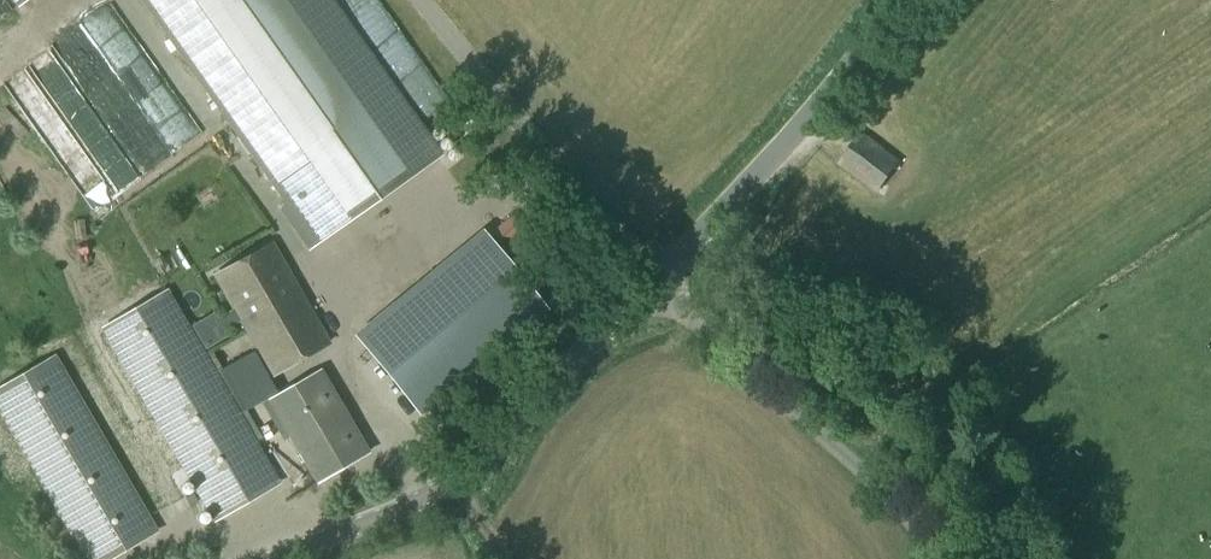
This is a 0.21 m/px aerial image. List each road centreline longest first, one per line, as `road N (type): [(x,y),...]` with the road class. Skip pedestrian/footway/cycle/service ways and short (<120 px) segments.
road 1 (unclassified): [(276,558),(396,514),(458,470),(654,274)]
road 2 (unclassified): [(921,558),(654,274)]
road 3 (unclassified): [(654,274),(785,148),(898,0)]
road 4 (unclassified): [(654,274),(426,0)]

